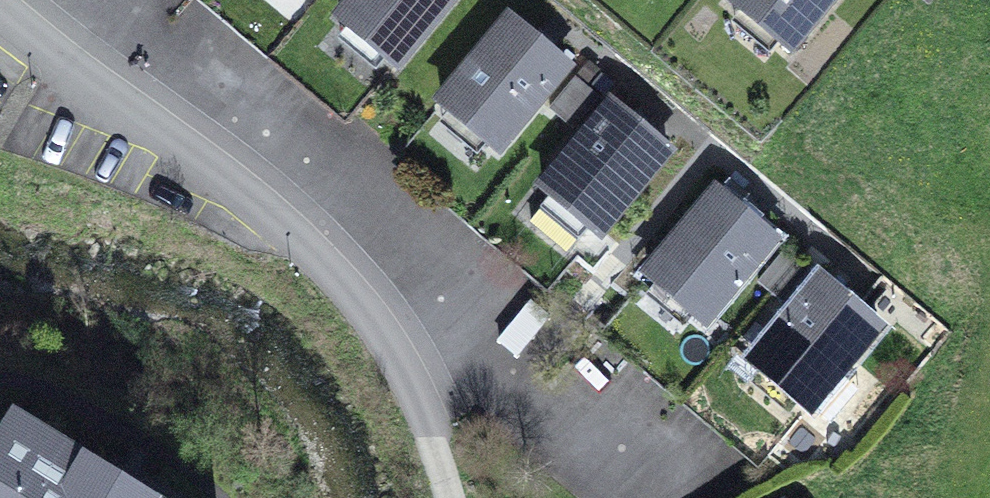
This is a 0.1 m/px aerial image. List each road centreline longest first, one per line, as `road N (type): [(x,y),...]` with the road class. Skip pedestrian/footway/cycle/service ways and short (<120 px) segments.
road 1 (residential): [(0,8),(307,251),(370,326)]
road 2 (unclassified): [(370,326),(425,431),(443,497)]

